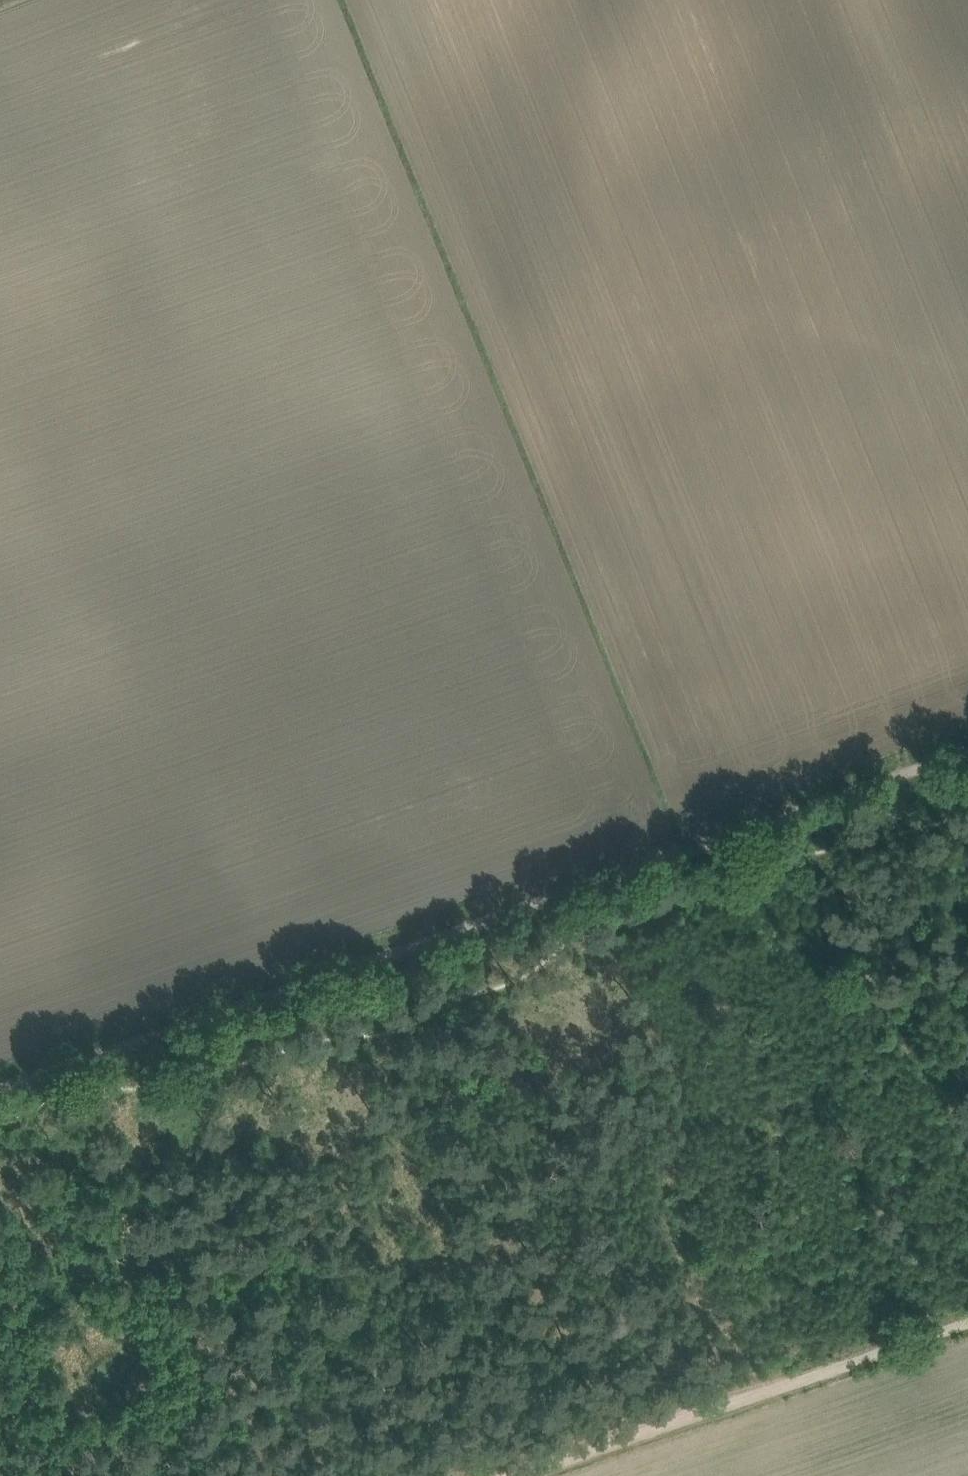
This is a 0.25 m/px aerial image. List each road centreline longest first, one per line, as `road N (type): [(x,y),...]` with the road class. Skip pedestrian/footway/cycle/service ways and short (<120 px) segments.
road 1 (track): [(0,1087),(967,751)]
road 2 (track): [(516,1475),(967,1319)]

